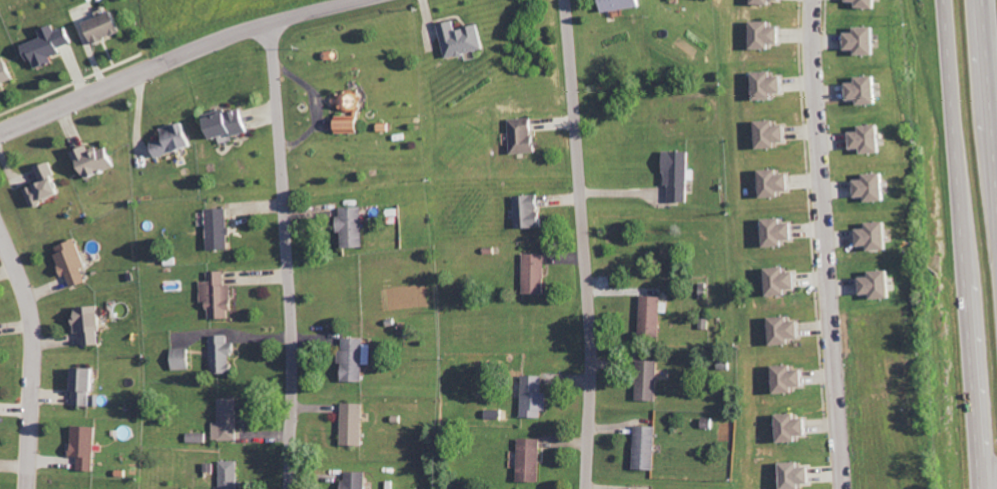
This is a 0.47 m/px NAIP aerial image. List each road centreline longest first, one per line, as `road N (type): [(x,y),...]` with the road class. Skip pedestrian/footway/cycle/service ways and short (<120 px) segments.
road 1 (trunk): [(943,0),(977,488)]
road 2 (residential): [(563,0),(590,353),(585,488)]
road 3 (residential): [(813,0),(842,488)]
road 4 (residential): [(268,22),(291,357),(288,488)]
road 5 (residential): [(362,0),(235,33),(0,131)]
road 6 (residential): [(26,488),(32,336),(0,238)]
road 7 (trunk): [(996,220),(982,0)]

